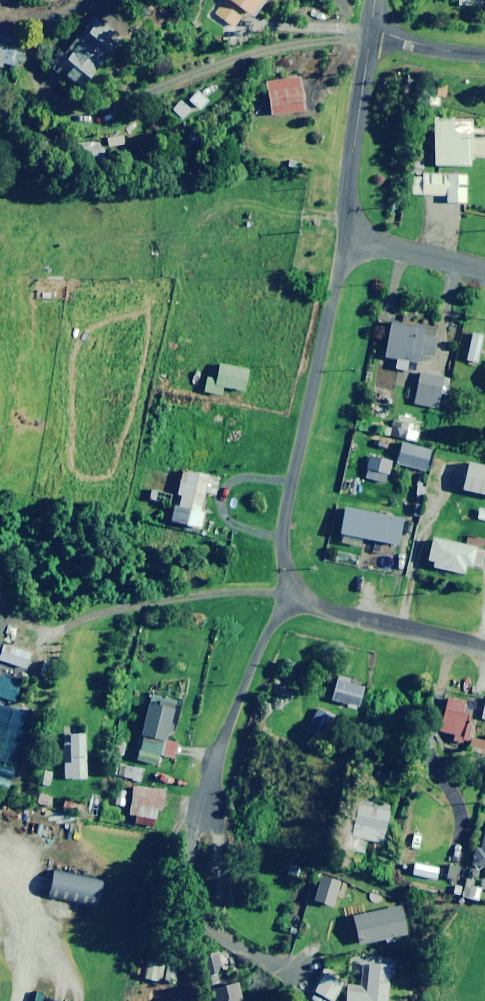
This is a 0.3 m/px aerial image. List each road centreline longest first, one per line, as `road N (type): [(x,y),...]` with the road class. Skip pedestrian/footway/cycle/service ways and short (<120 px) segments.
road 1 (residential): [(346,236),(281,524),(287,601)]
road 2 (residential): [(287,601),(220,749),(205,811)]
road 3 (residential): [(287,601),(213,573),(88,599)]
road 4 (residential): [(346,236),(370,32)]
road 5 (residential): [(287,601),(484,645)]
road 6 (residential): [(346,236),(484,270)]

